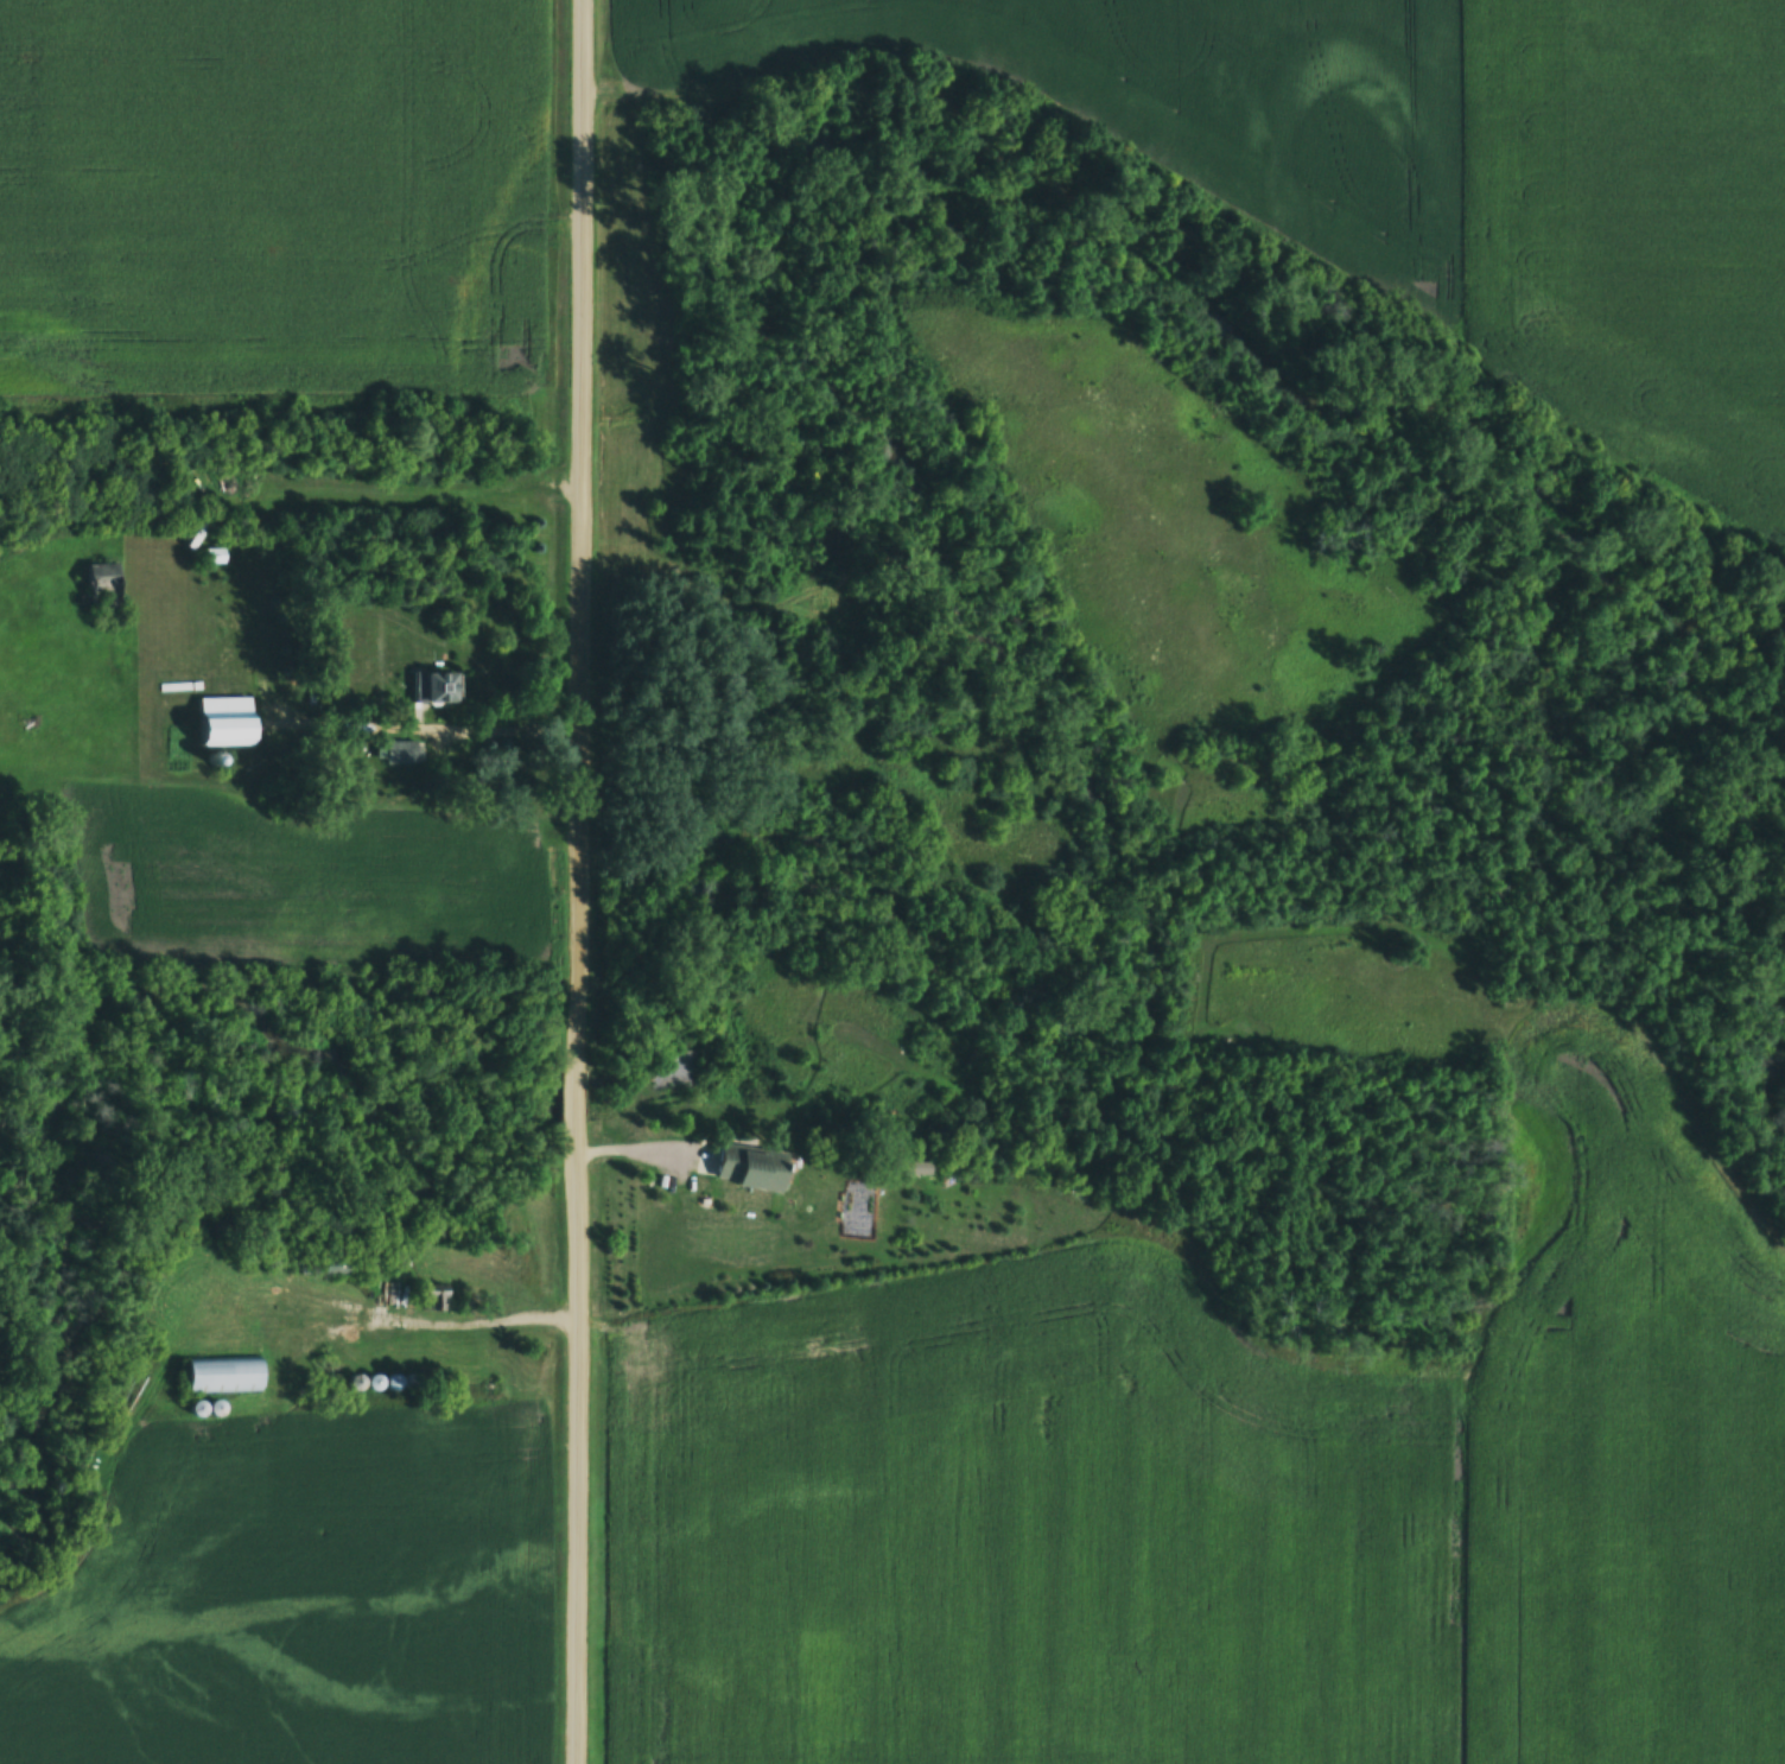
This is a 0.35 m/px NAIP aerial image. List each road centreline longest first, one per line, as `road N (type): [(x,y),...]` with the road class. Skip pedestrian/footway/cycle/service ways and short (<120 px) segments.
road 1 (residential): [(582,1763),(588,0)]

